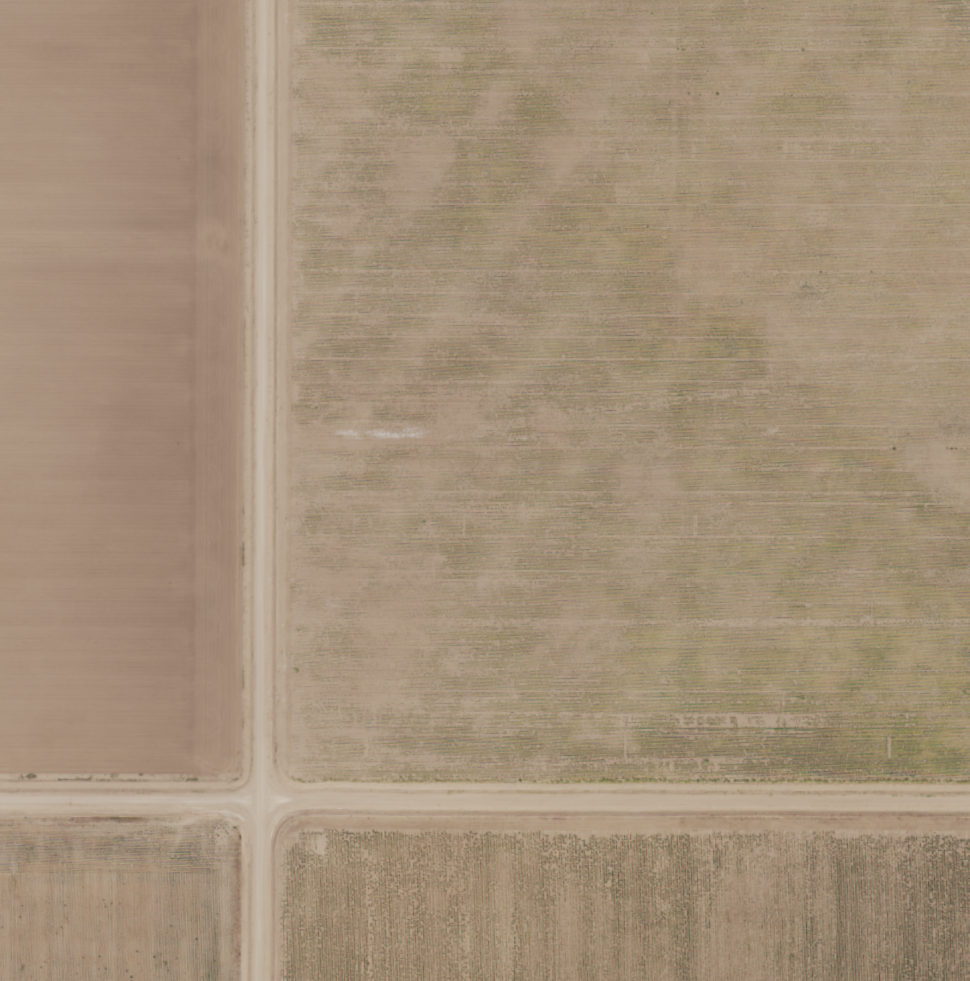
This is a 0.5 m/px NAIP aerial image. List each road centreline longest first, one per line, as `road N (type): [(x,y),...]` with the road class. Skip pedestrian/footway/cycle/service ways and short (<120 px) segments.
road 1 (residential): [(267,980),(275,0)]
road 2 (residential): [(969,788),(0,789)]

